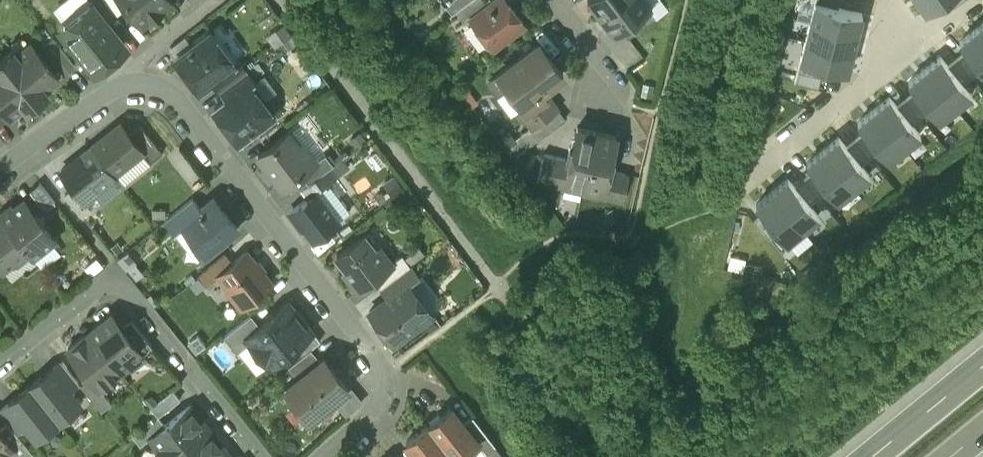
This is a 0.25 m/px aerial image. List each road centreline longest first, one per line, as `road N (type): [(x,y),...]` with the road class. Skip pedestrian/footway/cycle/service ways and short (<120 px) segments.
road 1 (residential): [(334,456),(381,412),(384,371),(173,94),(132,83)]
road 2 (residential): [(259,456),(115,277),(0,366)]
road 3 (residential): [(746,190),(922,46)]
road 4 (residential): [(132,83),(0,173)]
road 5 (motorway): [(982,369),(874,456)]
road 6 (residential): [(132,83),(140,60),(216,0)]

